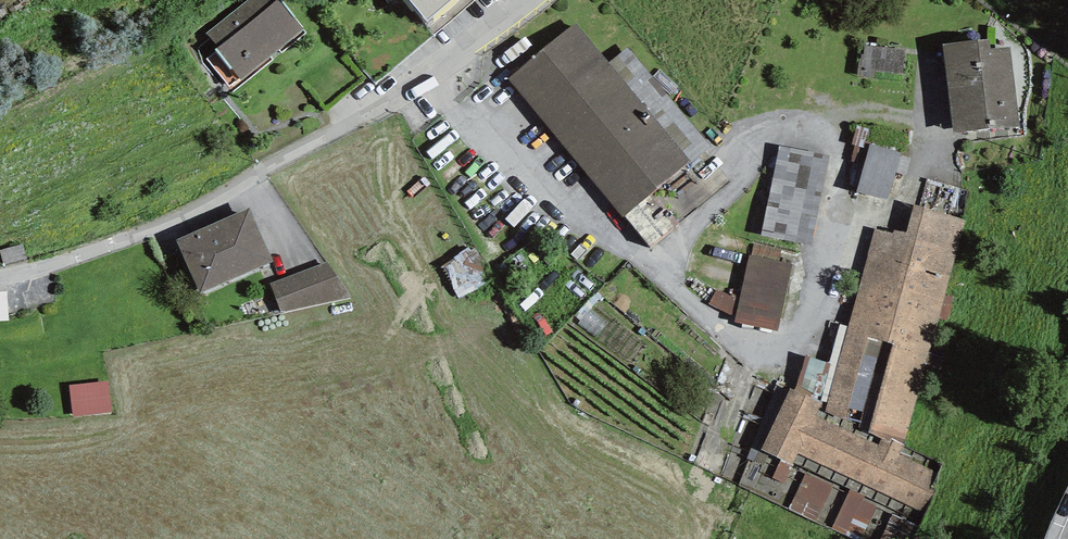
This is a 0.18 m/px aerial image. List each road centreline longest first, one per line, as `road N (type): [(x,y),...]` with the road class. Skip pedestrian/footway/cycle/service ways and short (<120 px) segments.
road 1 (residential): [(545,0),(461,76),(157,233),(0,277)]

